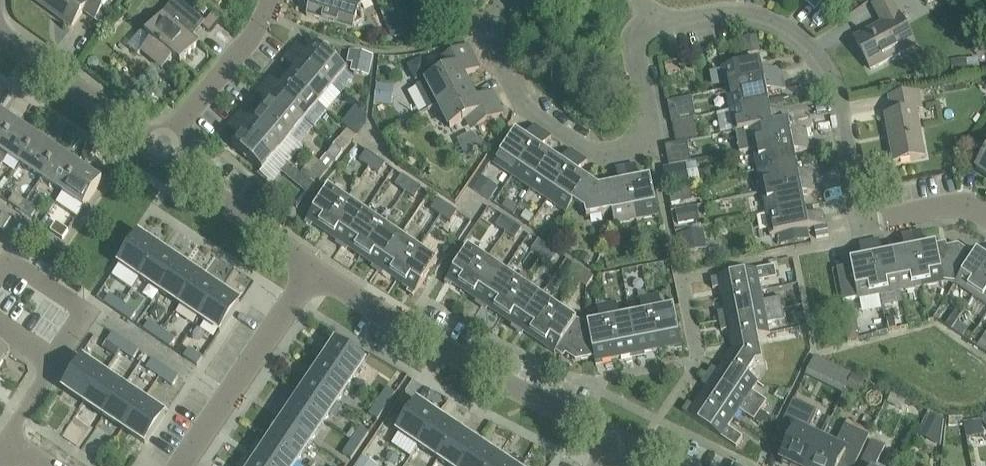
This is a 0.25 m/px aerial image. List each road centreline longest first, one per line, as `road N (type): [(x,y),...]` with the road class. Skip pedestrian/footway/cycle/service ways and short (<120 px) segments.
road 1 (residential): [(985,215),(963,204),(855,225),(831,95),(802,44),(751,12),(654,17)]
road 2 (residential): [(654,17),(637,31),(634,52),(649,133),(627,151),(605,153),(523,104),(488,40),(492,16),(507,0)]
road 3 (residential): [(613,437),(313,268)]
road 4 (residential): [(182,465),(313,268)]
road 5 (residential): [(313,268),(158,144)]
road 6 (residential): [(158,144),(0,32)]
road 7 (residential): [(267,0),(231,62),(158,144)]

